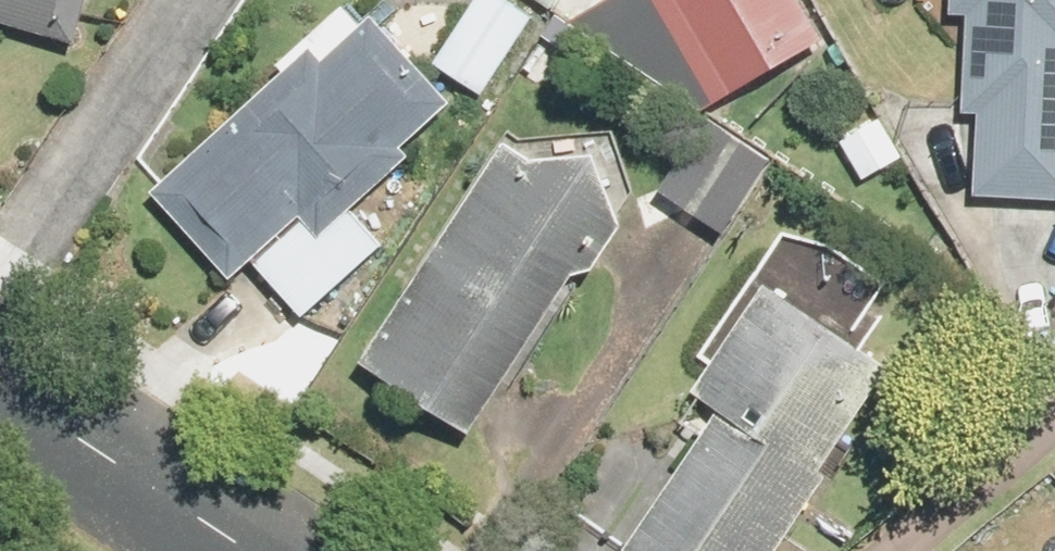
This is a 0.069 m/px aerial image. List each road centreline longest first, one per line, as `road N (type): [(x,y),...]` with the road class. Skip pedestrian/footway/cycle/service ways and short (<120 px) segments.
road 1 (tertiary): [(0,390),(239,550)]

